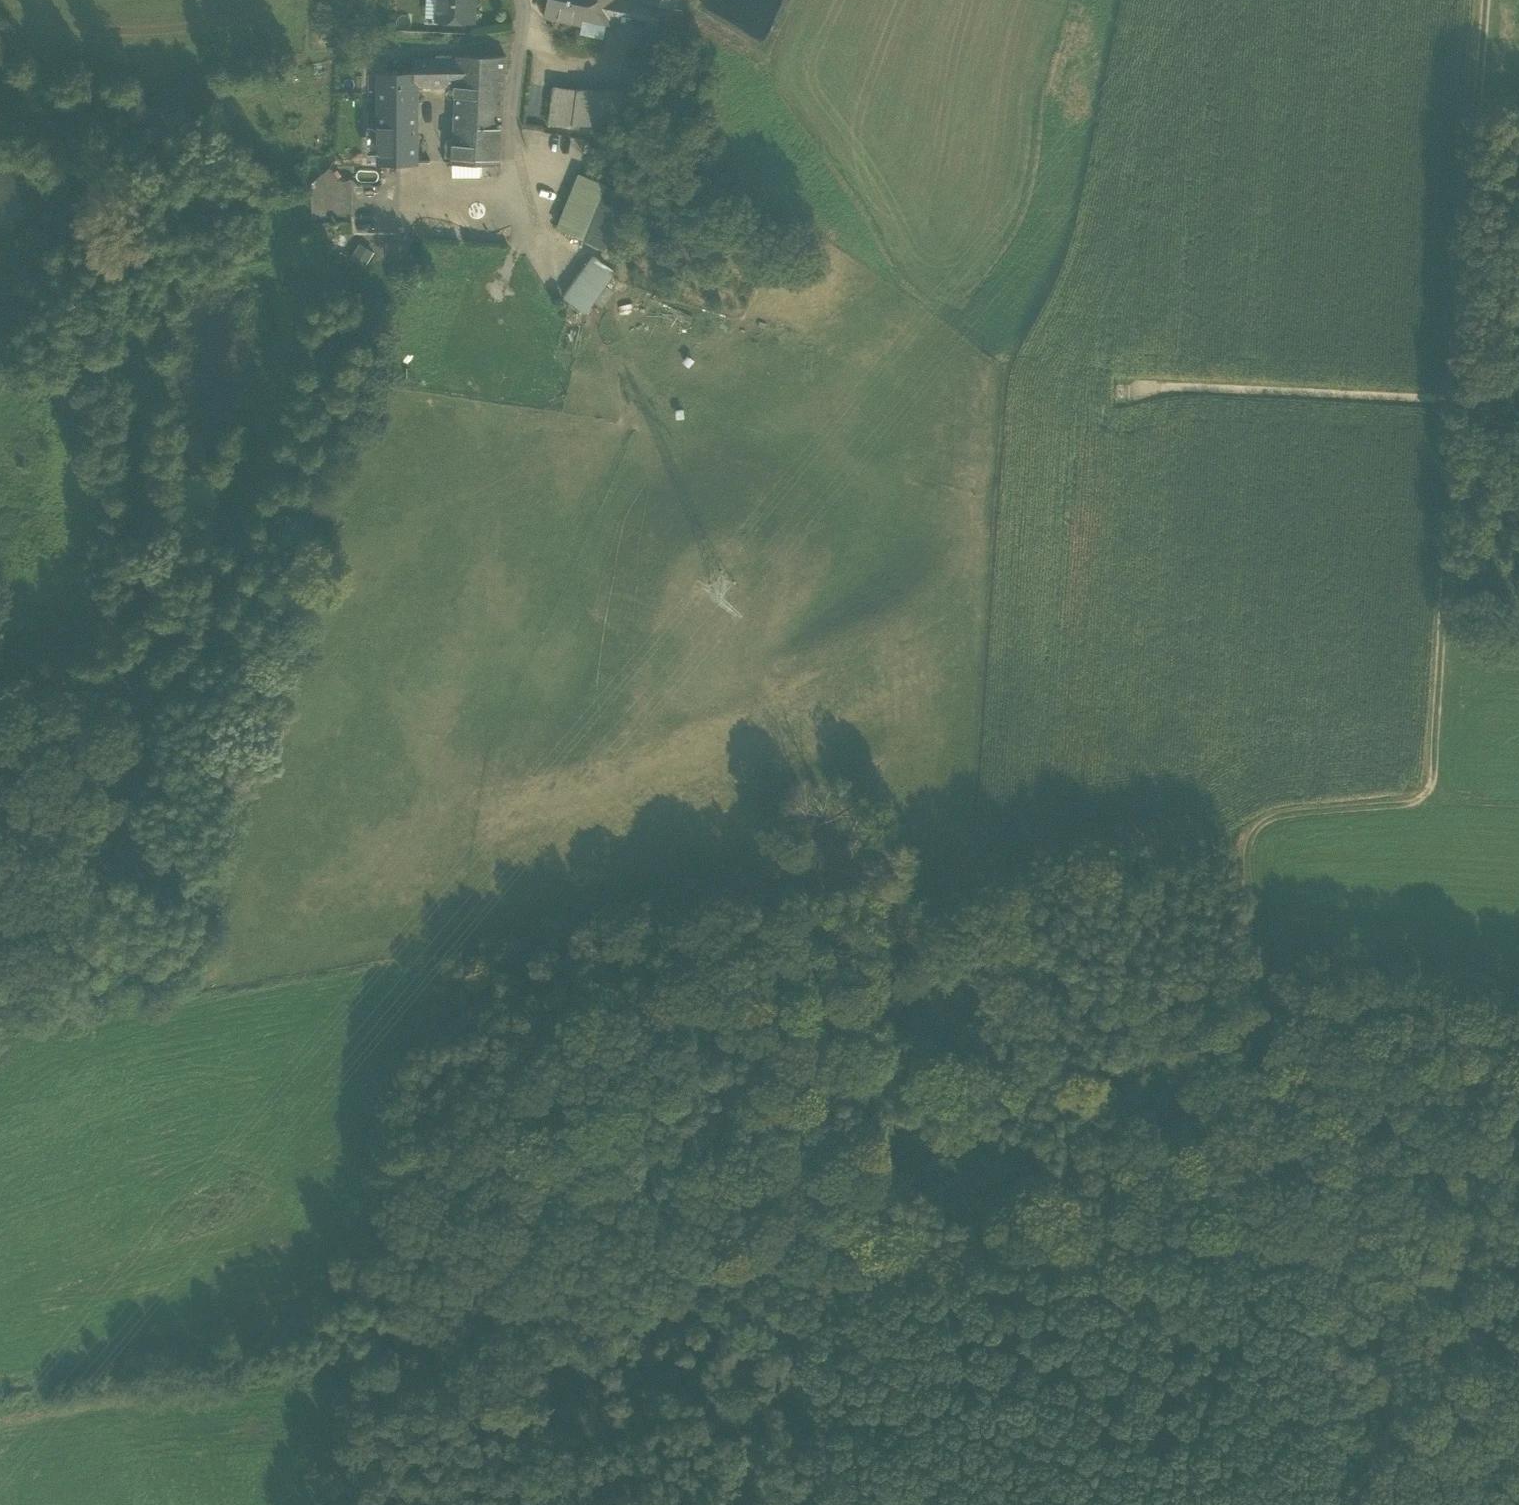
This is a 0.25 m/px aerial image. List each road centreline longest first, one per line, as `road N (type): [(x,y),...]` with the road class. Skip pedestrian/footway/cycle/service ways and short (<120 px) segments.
road 1 (track): [(1484,0),(1432,782),(1415,802),(1259,825),(1247,852),(1356,1504)]
road 2 (track): [(523,0),(512,128),(526,236)]

